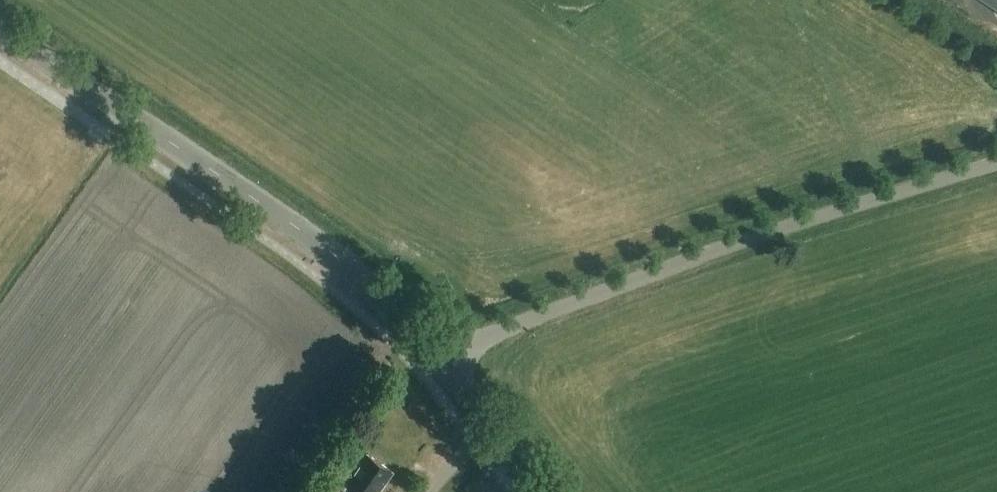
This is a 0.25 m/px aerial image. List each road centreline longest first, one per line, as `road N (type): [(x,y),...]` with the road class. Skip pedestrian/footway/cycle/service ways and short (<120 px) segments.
road 1 (unclassified): [(447,364),(471,343),(523,319),(699,254),(996,160)]
road 2 (tertiary): [(447,364),(309,235),(0,26)]
road 3 (tertiary): [(546,491),(447,364)]

